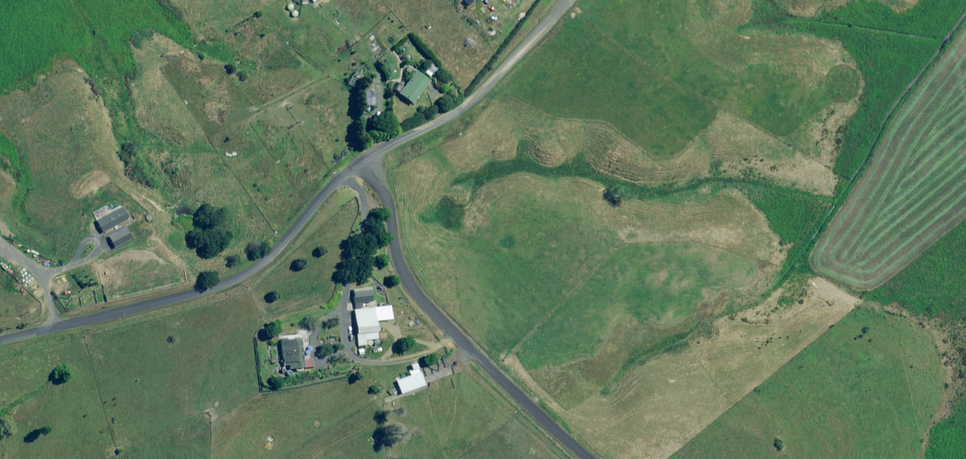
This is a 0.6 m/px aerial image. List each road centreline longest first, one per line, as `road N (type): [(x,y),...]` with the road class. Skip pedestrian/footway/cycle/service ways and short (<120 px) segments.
road 1 (unclassified): [(0,340),(247,277),(357,163)]
road 2 (unclassified): [(357,163),(391,212),(420,300),(586,458)]
road 3 (unclassified): [(357,163),(472,103),(564,0)]

